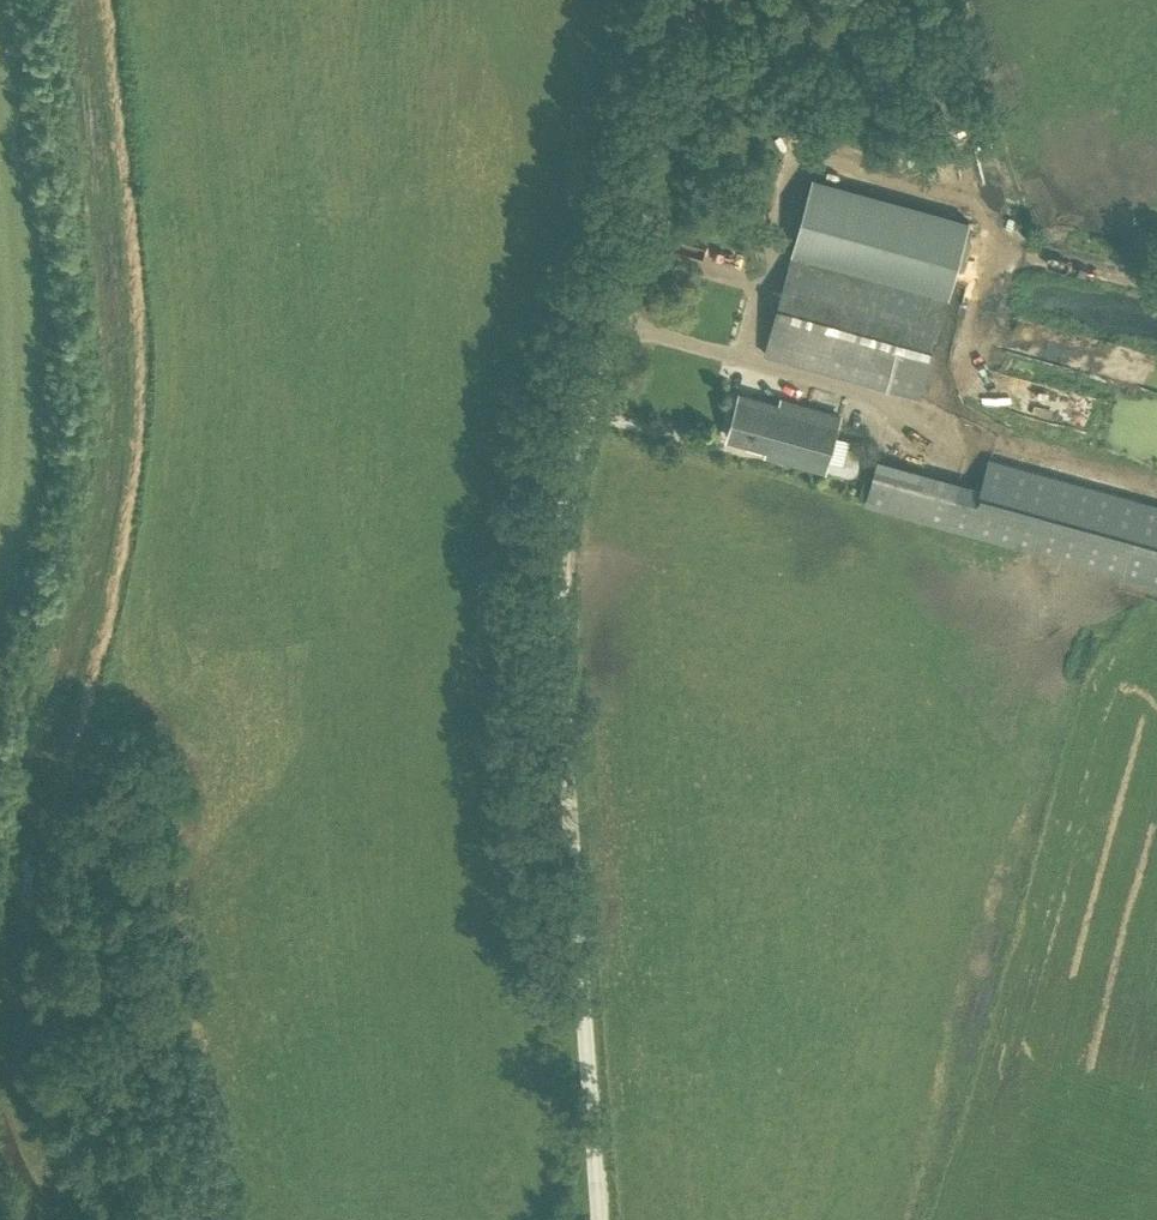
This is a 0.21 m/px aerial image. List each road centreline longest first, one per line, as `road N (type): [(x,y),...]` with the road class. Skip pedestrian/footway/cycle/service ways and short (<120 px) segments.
road 1 (unclassified): [(605,1219),(559,626),(566,500),(707,0)]

